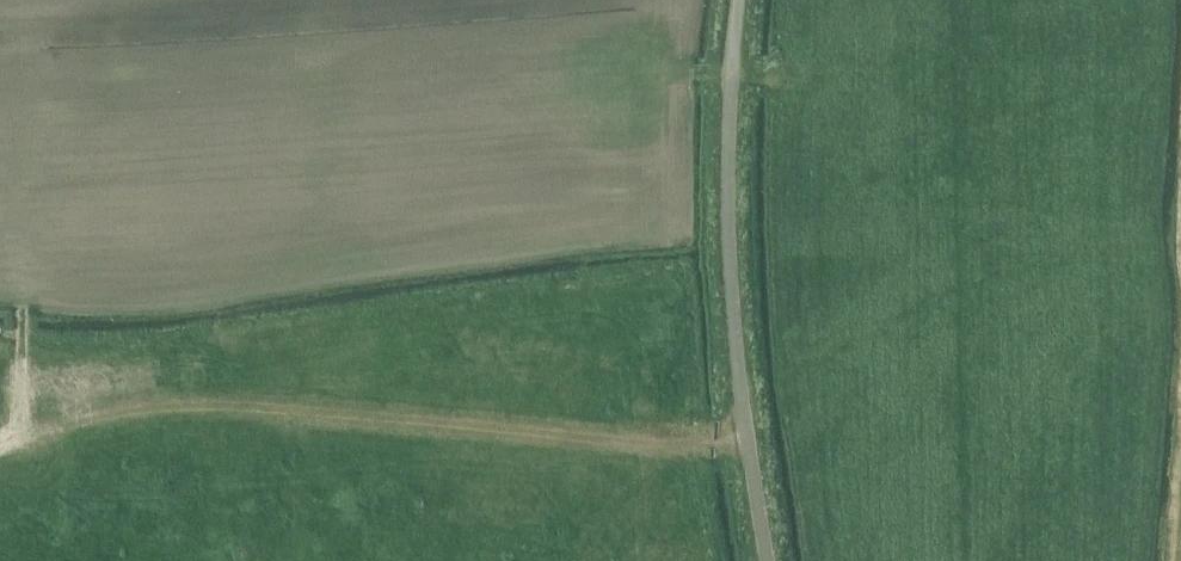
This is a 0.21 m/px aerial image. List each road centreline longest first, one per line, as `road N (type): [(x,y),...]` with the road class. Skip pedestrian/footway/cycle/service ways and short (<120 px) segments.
road 1 (track): [(748,436),(610,444),(211,405),(0,435)]
road 2 (unclassified): [(768,560),(735,357),(739,0)]

